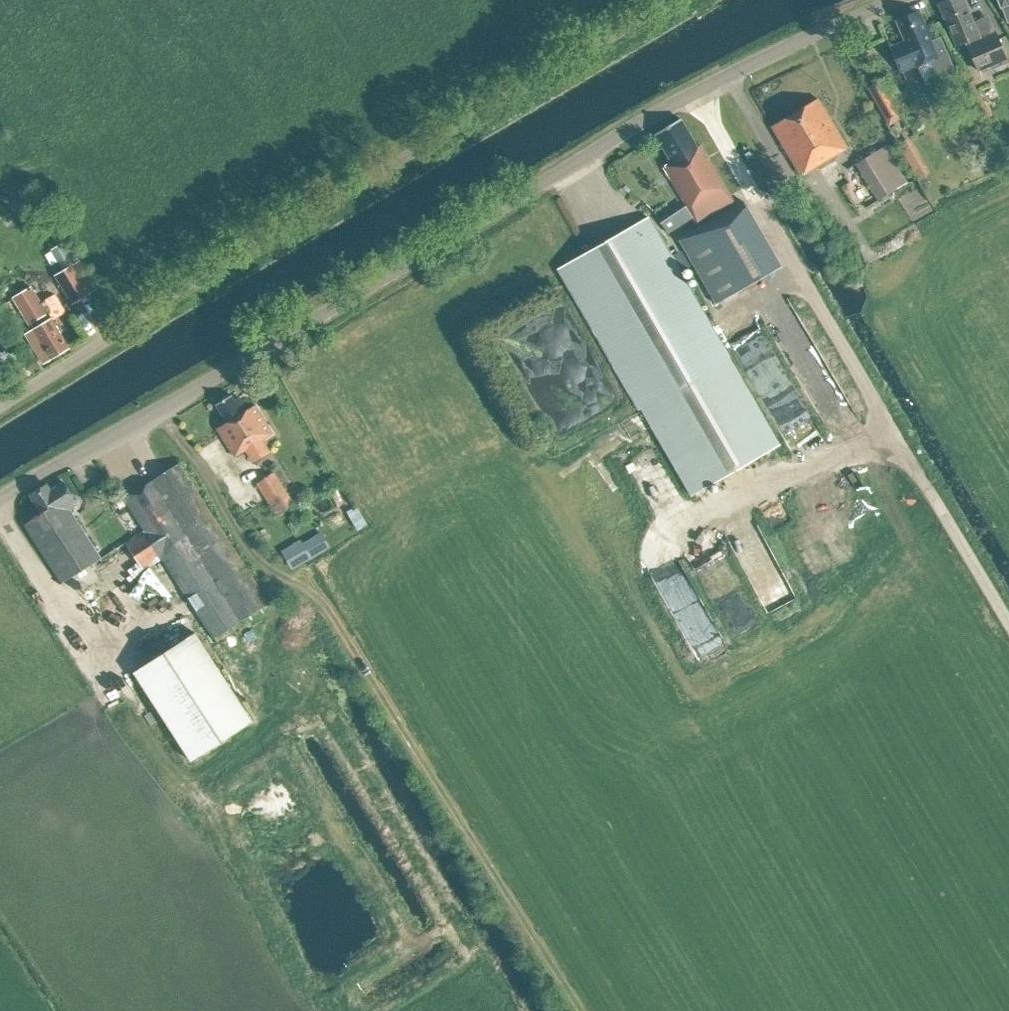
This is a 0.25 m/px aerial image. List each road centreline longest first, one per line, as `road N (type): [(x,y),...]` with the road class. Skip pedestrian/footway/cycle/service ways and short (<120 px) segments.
road 1 (unclassified): [(0,505),(696,90),(894,0)]
road 2 (unclassified): [(0,404),(677,0)]
road 3 (track): [(582,1010),(322,600),(260,563),(161,410)]
road 4 (track): [(696,90),(1008,633)]

